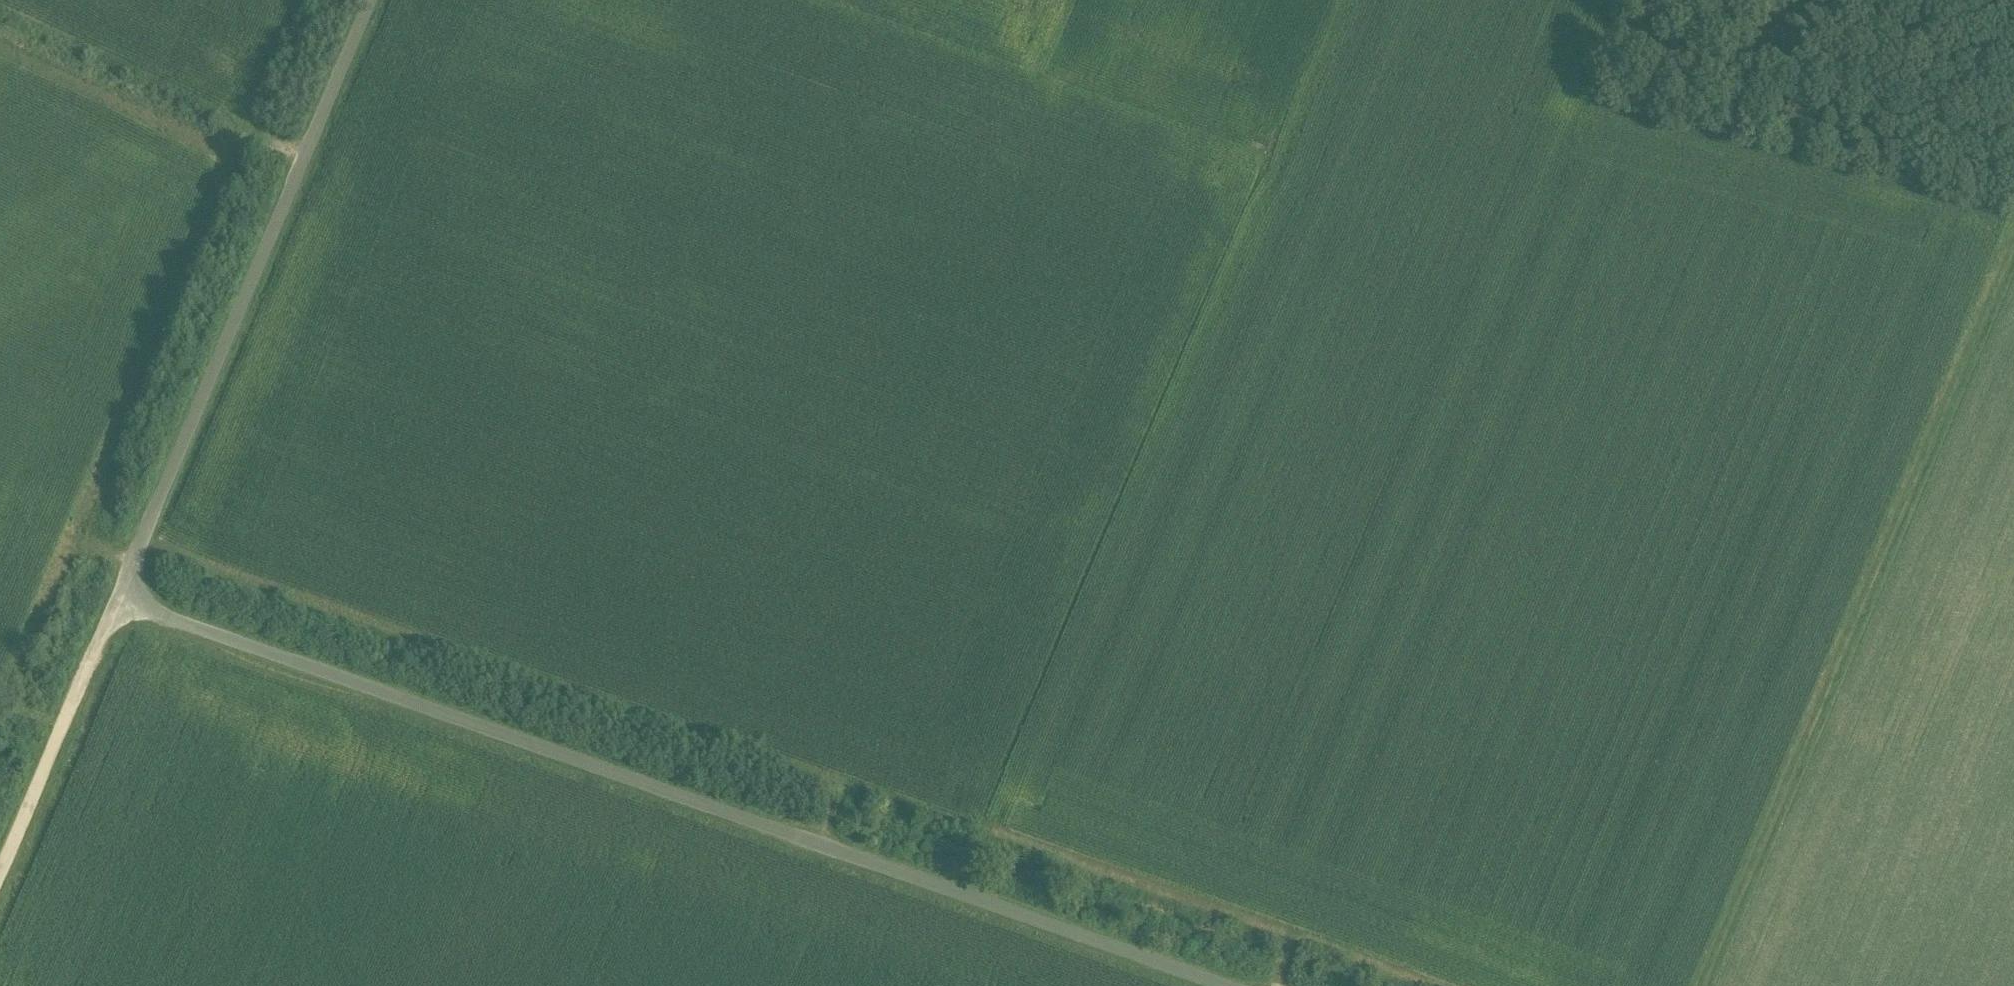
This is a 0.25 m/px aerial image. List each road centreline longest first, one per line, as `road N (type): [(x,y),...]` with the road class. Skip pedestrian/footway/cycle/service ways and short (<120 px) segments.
road 1 (unclassified): [(383,0),(120,598),(1246,985)]
road 2 (track): [(1704,985),(2013,244)]
road 3 (track): [(0,870),(120,598)]

